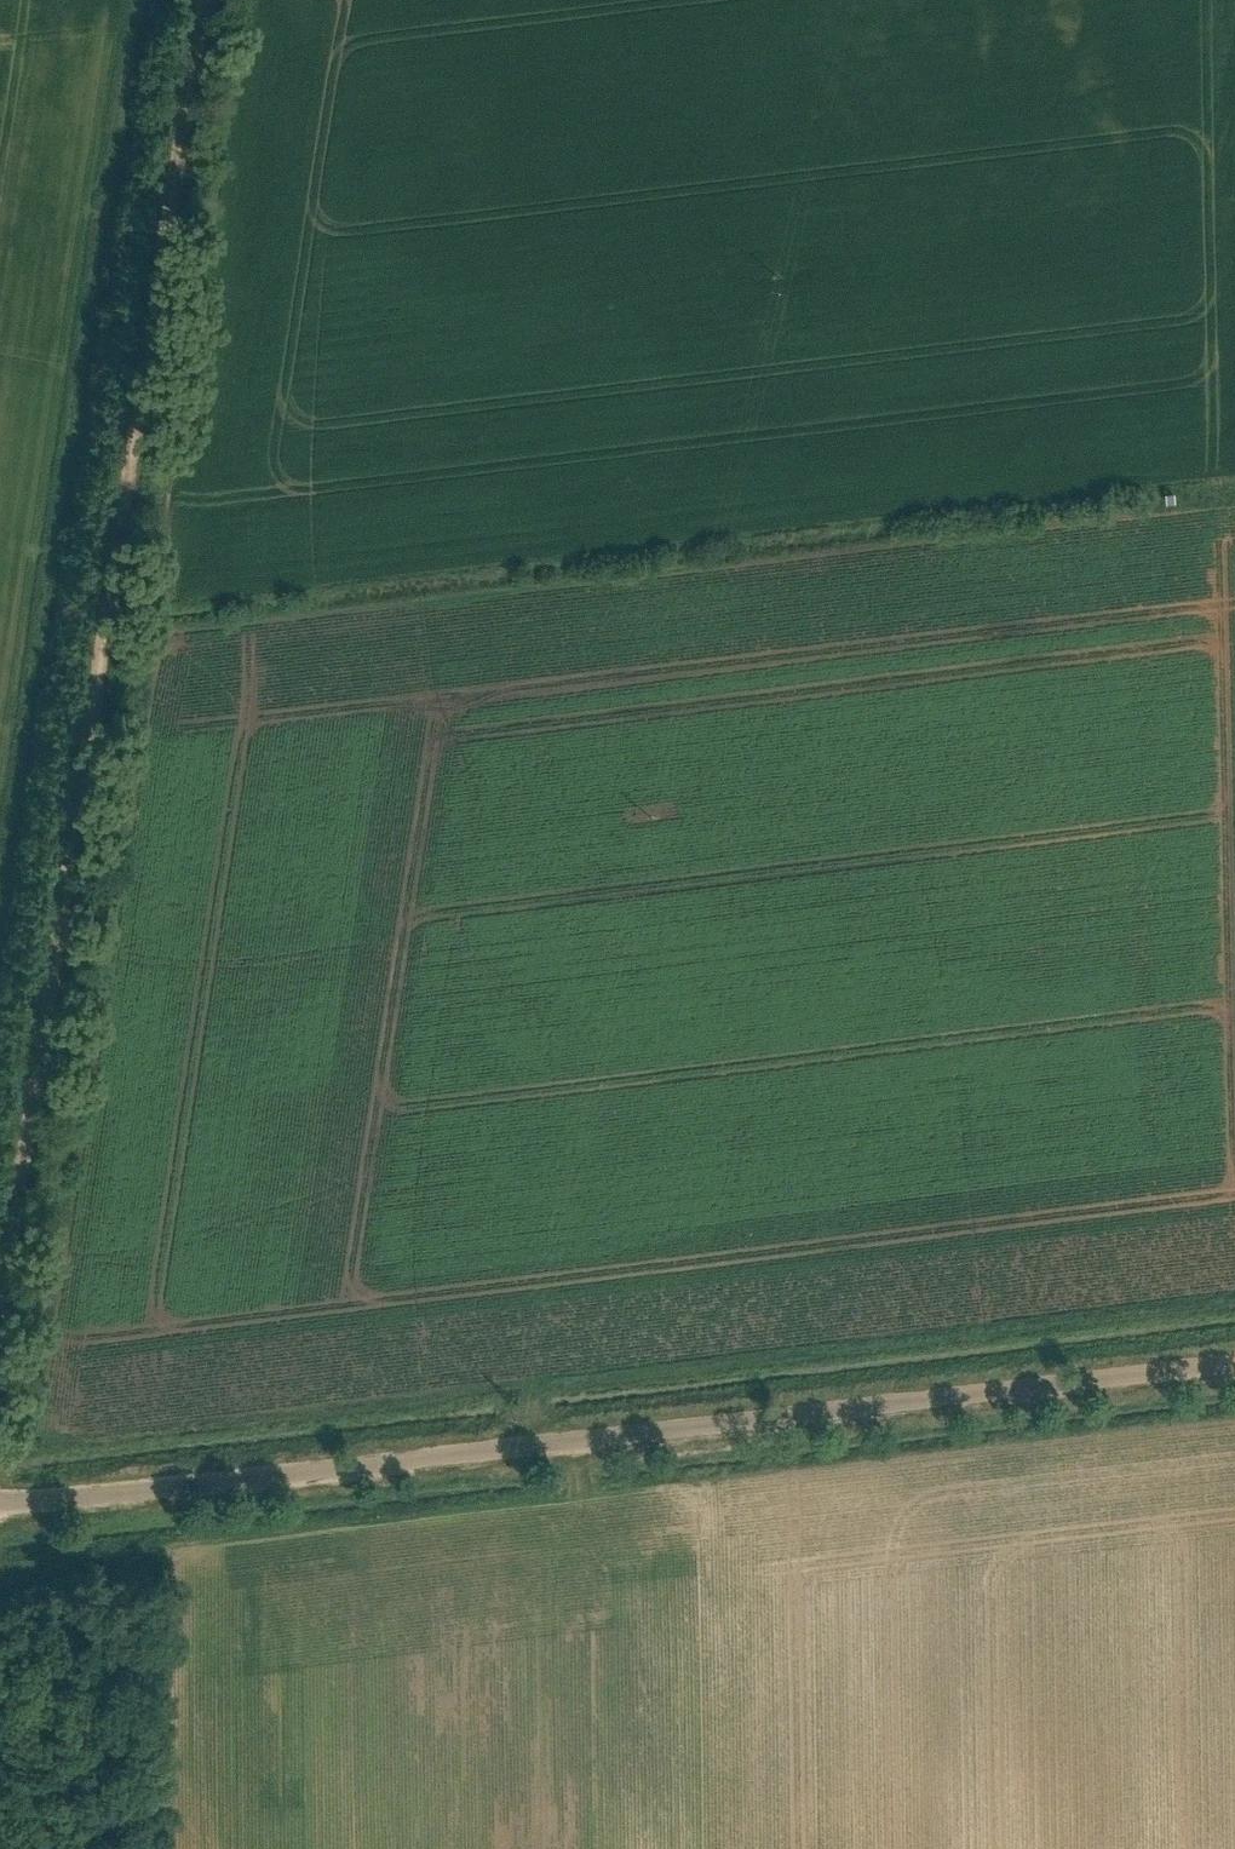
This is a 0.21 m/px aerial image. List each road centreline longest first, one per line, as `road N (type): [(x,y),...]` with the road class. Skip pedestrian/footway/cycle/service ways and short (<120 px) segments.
road 1 (track): [(0,1284),(199,0)]
road 2 (unclassified): [(0,1504),(1234,1363)]

